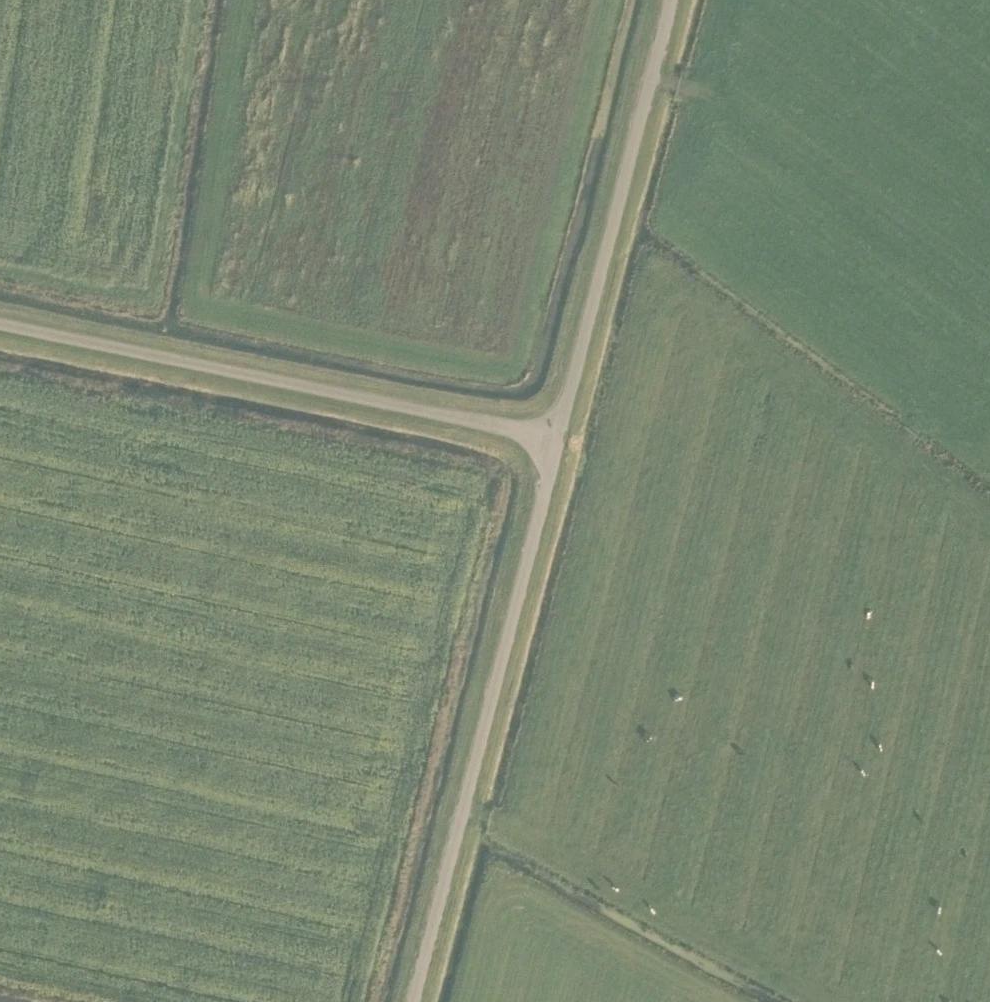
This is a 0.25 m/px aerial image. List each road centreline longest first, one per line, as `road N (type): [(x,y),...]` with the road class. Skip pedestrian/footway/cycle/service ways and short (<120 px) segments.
road 1 (unclassified): [(417,1001),(556,441)]
road 2 (unclassified): [(556,441),(0,323)]
road 3 (unclassified): [(556,441),(671,0)]

